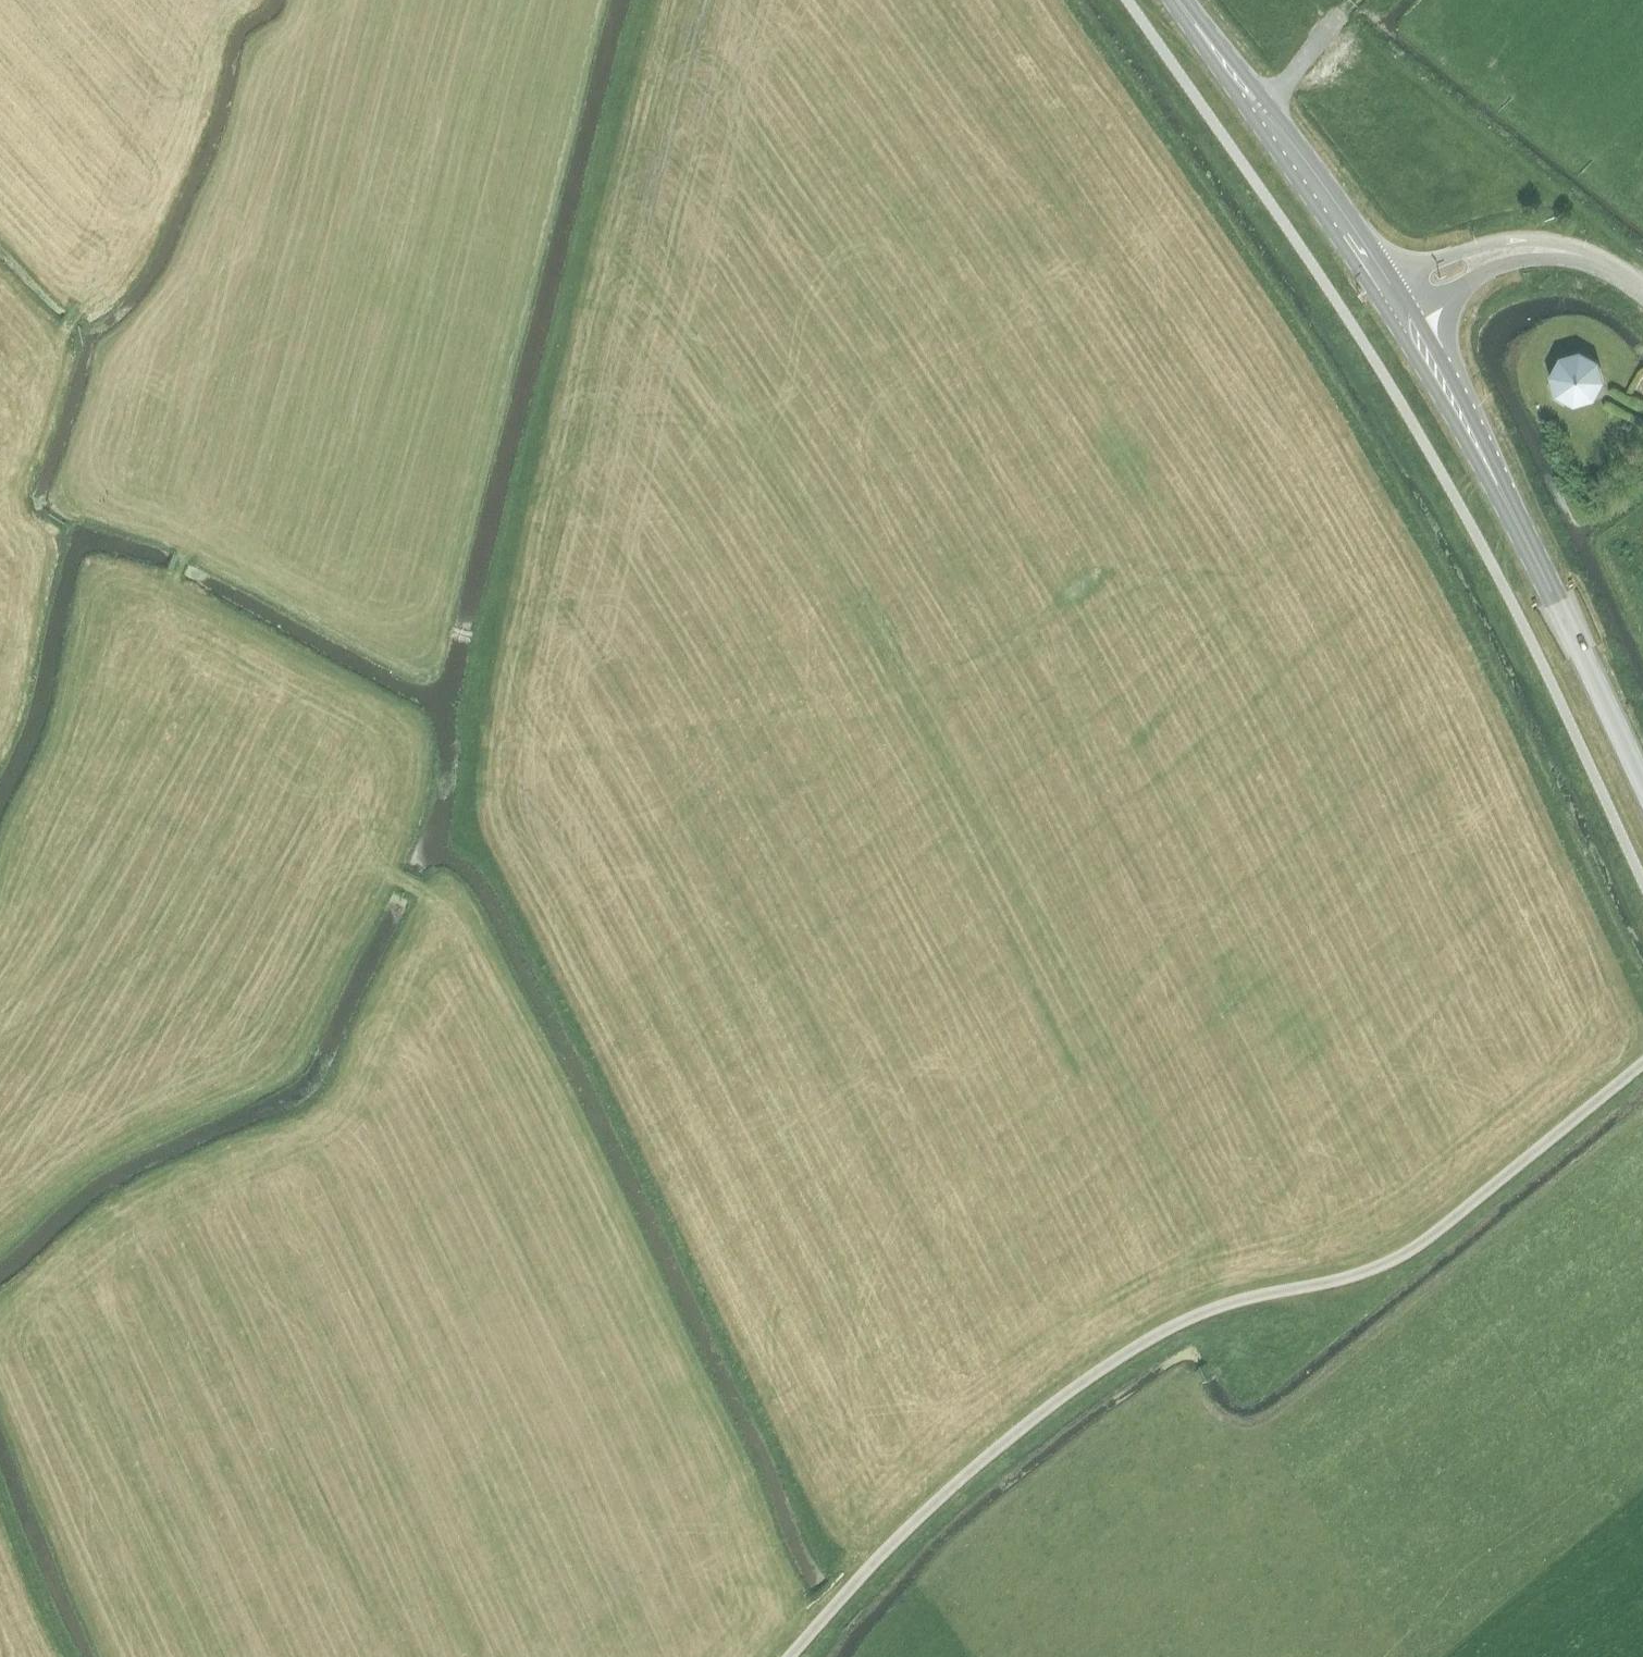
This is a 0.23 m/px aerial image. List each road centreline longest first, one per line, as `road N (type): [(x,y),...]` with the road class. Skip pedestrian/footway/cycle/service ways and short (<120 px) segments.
road 1 (primary): [(1191,19),(1194,35),(1381,306)]
road 2 (primary): [(1393,279),(1268,102),(1207,26),(1191,19)]
road 3 (primary): [(1642,784),(1500,489)]
road 4 (primary): [(1381,306),(1500,489)]
road 5 (primary): [(1500,489),(1477,425),(1415,314)]
road 6 (unclassified): [(1557,252),(1540,240),(1510,240),(1393,279)]
road 7 (unclassified): [(1415,314),(1491,269),(1557,252)]
road 8 (track): [(1356,0),(1268,102)]

